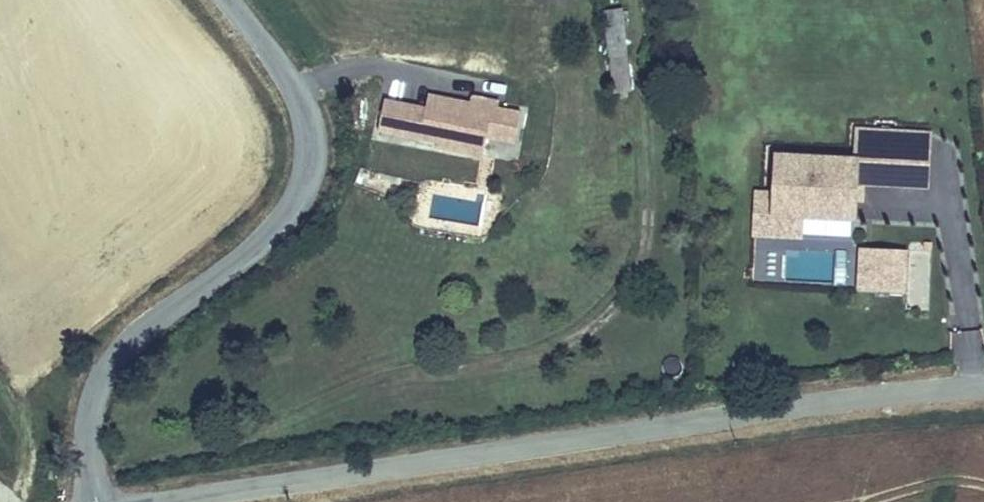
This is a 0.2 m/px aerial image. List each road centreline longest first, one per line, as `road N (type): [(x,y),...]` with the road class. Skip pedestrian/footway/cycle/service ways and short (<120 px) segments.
road 1 (tertiary): [(983,383),(178,501)]
road 2 (tertiary): [(96,501),(88,425),(105,375),(129,344),(264,244),(305,186),(312,132),(303,103),(230,0)]
road 3 (track): [(0,386),(33,452),(21,501)]

